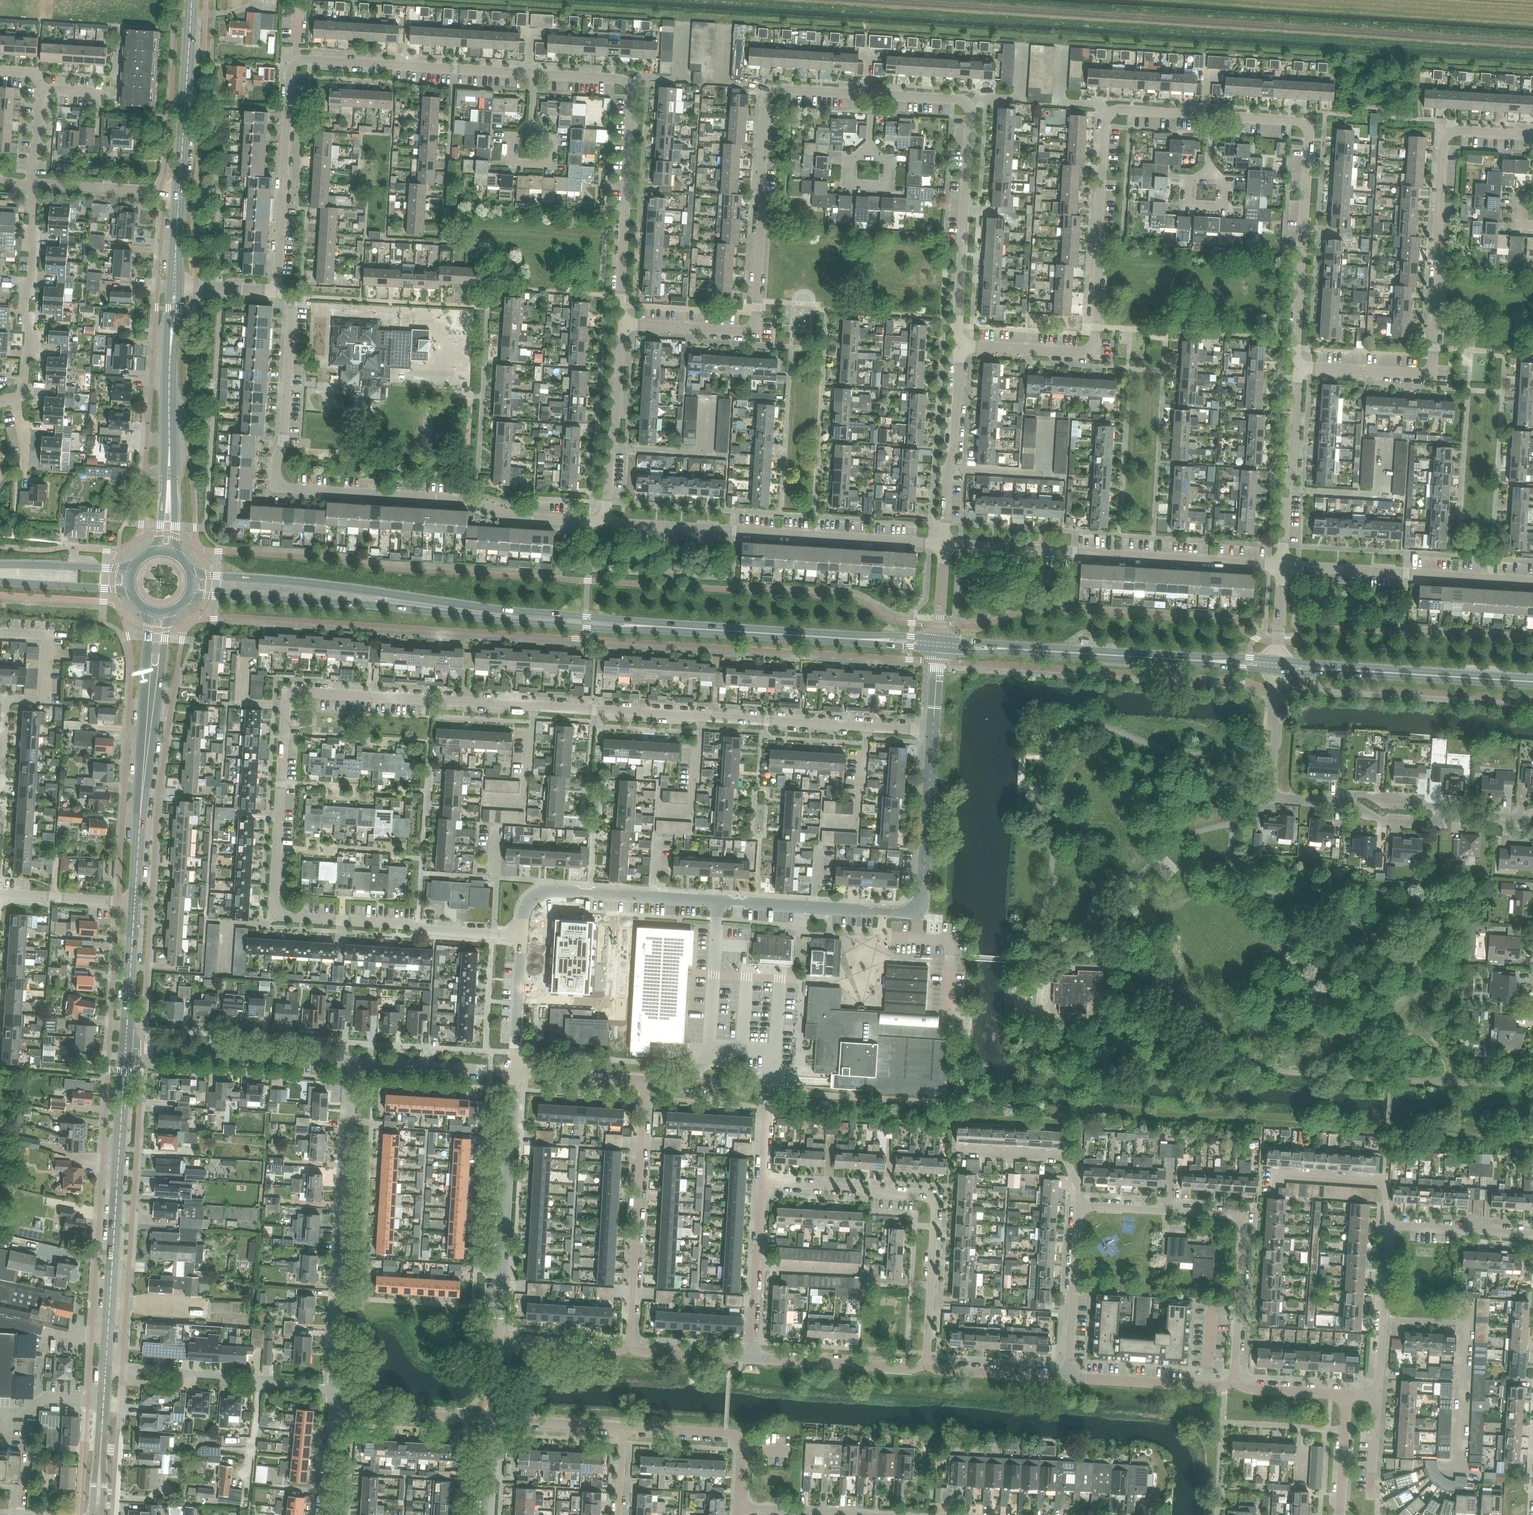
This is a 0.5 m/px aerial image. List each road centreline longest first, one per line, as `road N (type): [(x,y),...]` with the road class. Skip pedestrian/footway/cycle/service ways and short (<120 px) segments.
road 1 (residential): [(934,729),(291,692)]
road 2 (residential): [(523,934),(529,902),(549,891),(918,913),(934,729)]
road 3 (residential): [(606,519),(278,488),(293,308),(275,288)]
road 4 (residential): [(523,934),(274,915),(291,692)]
road 5 (residential): [(1212,118),(1122,112),(1104,125),(1091,353),(961,349)]
road 6 (secondary): [(187,598),(649,626)]
road 7 (secondary): [(649,626),(190,571)]
road 8 (residential): [(618,325),(752,327),(765,105),(781,91)]
road 9 (residential): [(1074,1200),(1247,1209),(1236,1385)]
road 10 (residential): [(1300,368),(1429,368),(1443,149)]
road 11 (residential): [(1284,567),(944,545)]
road 12 (residential): [(763,1188),(936,1199),(928,1366)]
road 13 (residential): [(961,349),(955,328),(967,105),(873,96)]
road 14 (residential): [(944,545),(606,519)]
road 15 (residential): [(618,325),(629,86),(533,75)]
road 16 (residential): [(1300,368),(1307,129),(1212,118)]
road 17 (residential): [(334,1389),(353,1065)]
road 18 (tertiary): [(105,1369),(126,1047)]
road 19 (residential): [(498,1341),(514,1074)]
road 20 (residential): [(635,1349),(645,1082)]
road 21 (residential): [(533,75),(308,61),(290,76)]
road 22 (residential): [(1532,581),(1284,567)]
road 23 (residential): [(1379,1319),(1466,1324),(1459,1471)]
road 24 (residential): [(353,1065),(126,1047)]
road 25 (residential): [(763,1188),(767,1089),(645,1082)]
road 26 (residential): [(20,401),(28,388),(35,186)]
road 27 (secondary): [(865,639),(649,626)]
road 28 (residential): [(275,288),(290,76)]
road 29 (secondary): [(1204,661),(1003,648)]
road 30 (residential): [(1284,567),(1300,368)]
road 31 (residential): [(944,545),(961,349)]
road 32 (tertiary): [(179,194),(192,0)]
road 33 (residential): [(606,519),(618,325)]
road 34 (secondary): [(1532,682),(1339,670)]
road 35 (tertiary): [(169,474),(174,282)]
road 36 (residential): [(741,1509),(743,1447),(736,1438),(623,1429)]
road 37 (residential): [(1067,1378),(1074,1200)]
road 38 (residential): [(928,1366),(754,1357)]
road 39 (residential): [(1074,1200),(1076,1154),(951,1147)]
road 40 (residential): [(754,1357),(763,1188)]
road 41 (residential): [(1384,1222),(1385,1181),(1259,1174)]
road 42 (tertiary): [(147,744),(135,905)]
road 43 (residential): [(494,1420),(333,1410)]
road 44 (residential): [(514,1074),(353,1065)]
road 45 (residential): [(1225,1385),(1067,1378)]
road 46 (residential): [(1338,801),(1275,796),(1273,708)]
road 47 (residential): [(0,635),(47,637),(44,700),(3,698)]
road 48 (residential): [(1532,1230),(1384,1222)]
road 49 (residential): [(35,186),(179,194)]
road 50 (tertiary): [(126,1047),(135,905)]
road 51 (residential): [(514,1074),(523,934)]
road 52 (residential): [(1067,1378),(928,1366)]
road 53 (residential): [(635,1349),(498,1341)]
road 54 (residential): [(135,905),(0,894)]
road 55 (secondary): [(134,566),(0,565)]
road 56 (secondary): [(0,583),(133,594)]
road 57 (residential): [(645,1082),(514,1074)]
road 58 (residential): [(235,1378),(105,1369)]
road 59 (residential): [(623,1429),(494,1420)]
road 60 (residential): [(1218,1514),(1225,1385)]
road 61 (residential): [(871,156),(850,155),(849,187),(889,188),(892,158)]
road 62 (residential): [(531,135),(511,135),(510,166),(551,167),(552,137)]
road 63 (residential): [(1337,1514),(1346,1394)]

